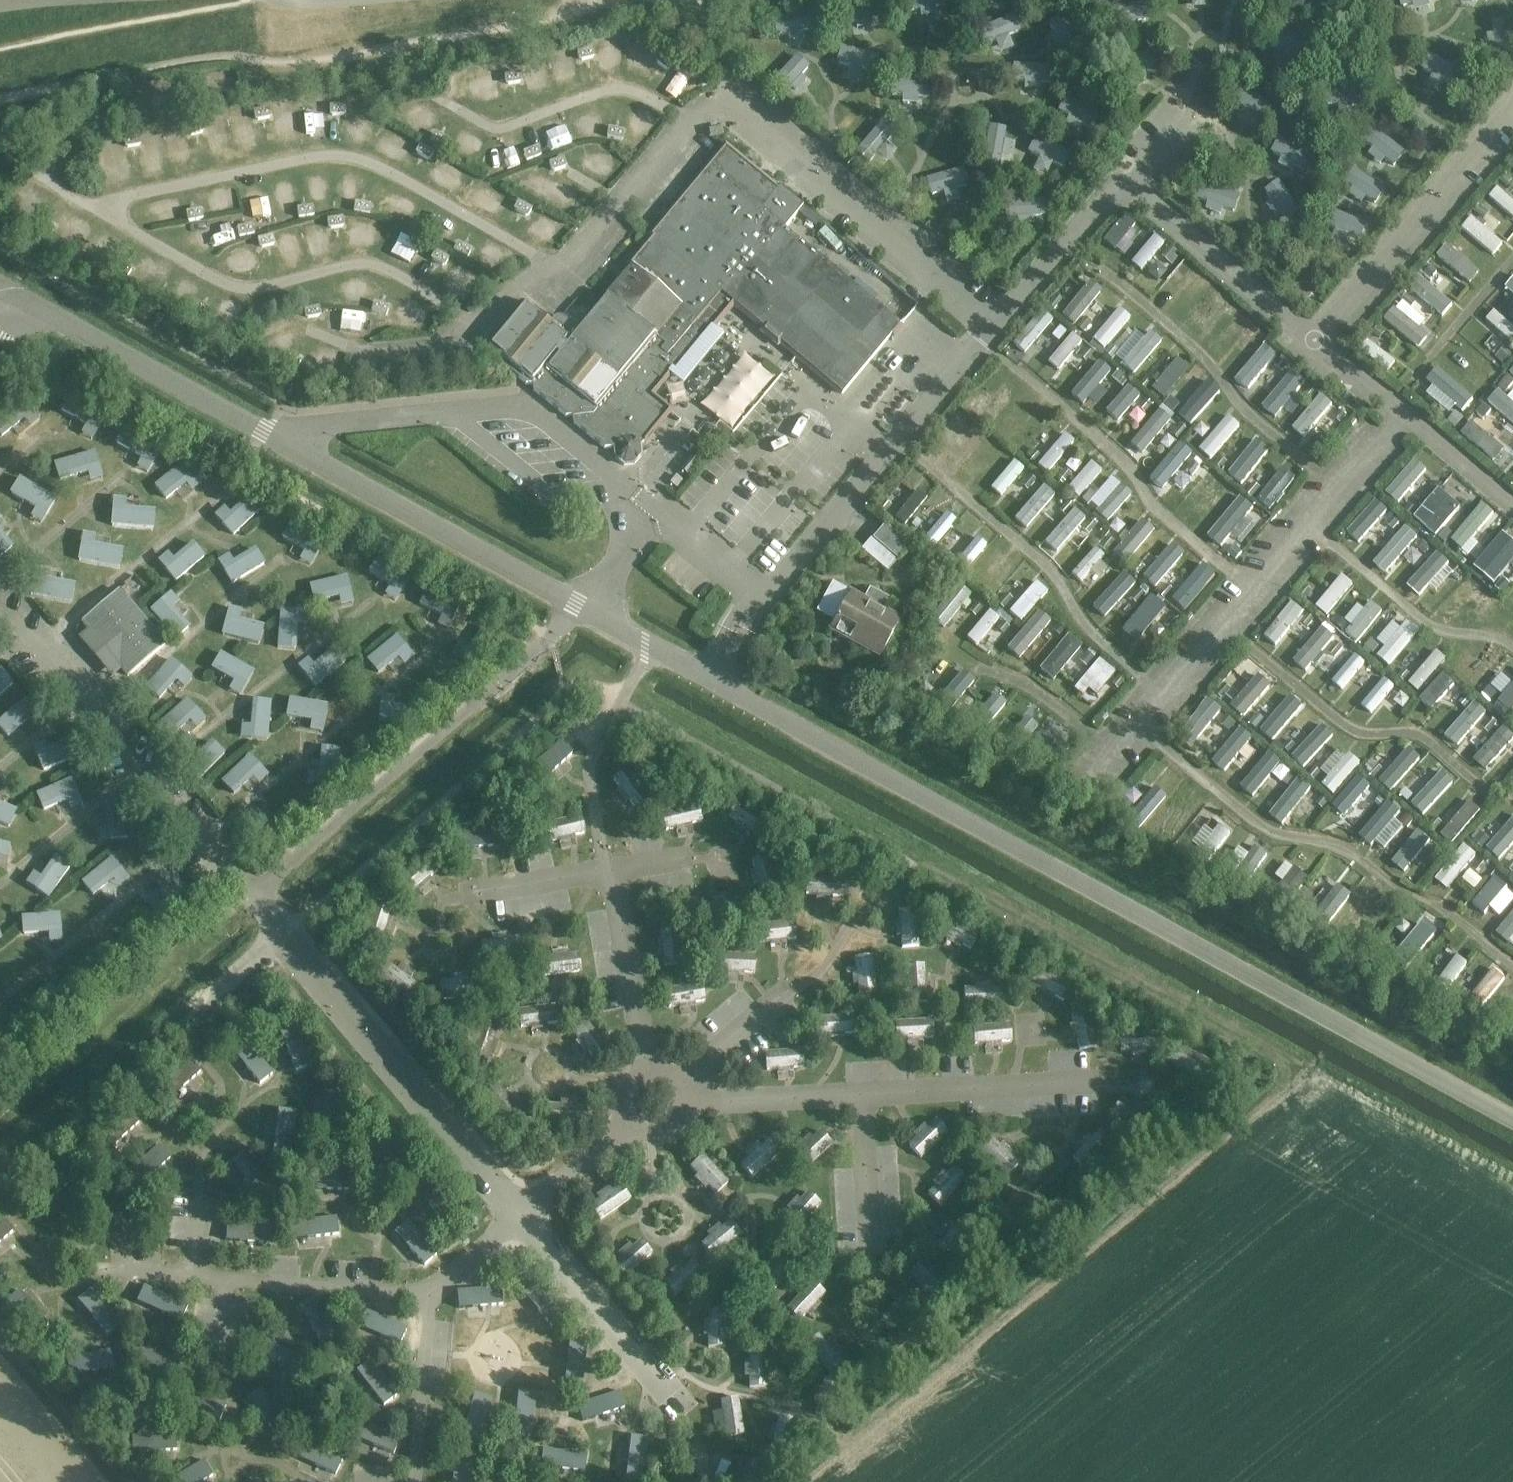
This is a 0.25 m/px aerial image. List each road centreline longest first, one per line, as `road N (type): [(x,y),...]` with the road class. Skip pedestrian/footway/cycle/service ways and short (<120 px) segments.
road 1 (unclassified): [(1512,1124),(711,681)]
road 2 (unclassified): [(711,681),(40,313)]
road 3 (track): [(17,96),(227,54),(305,65),(578,11),(588,0)]
road 4 (track): [(1136,726),(1263,828),(1351,853),(1439,906),(1512,967)]
road 5 (track): [(1161,696),(1089,633),(1038,559),(917,456)]
road 6 (track): [(1083,258),(1192,346),(1249,415),(1336,487)]
road 7 (track): [(1249,591),(1151,504),(1125,463),(1003,361)]
road 8 (track): [(1486,792),(1431,743),(1346,727),(1221,624)]
road 9 (track): [(1512,648),(1485,635),(1436,629),(1306,522)]
road 10 (track): [(1408,388),(1512,260)]
road 11 (track): [(977,669),(1034,692),(1112,754)]

